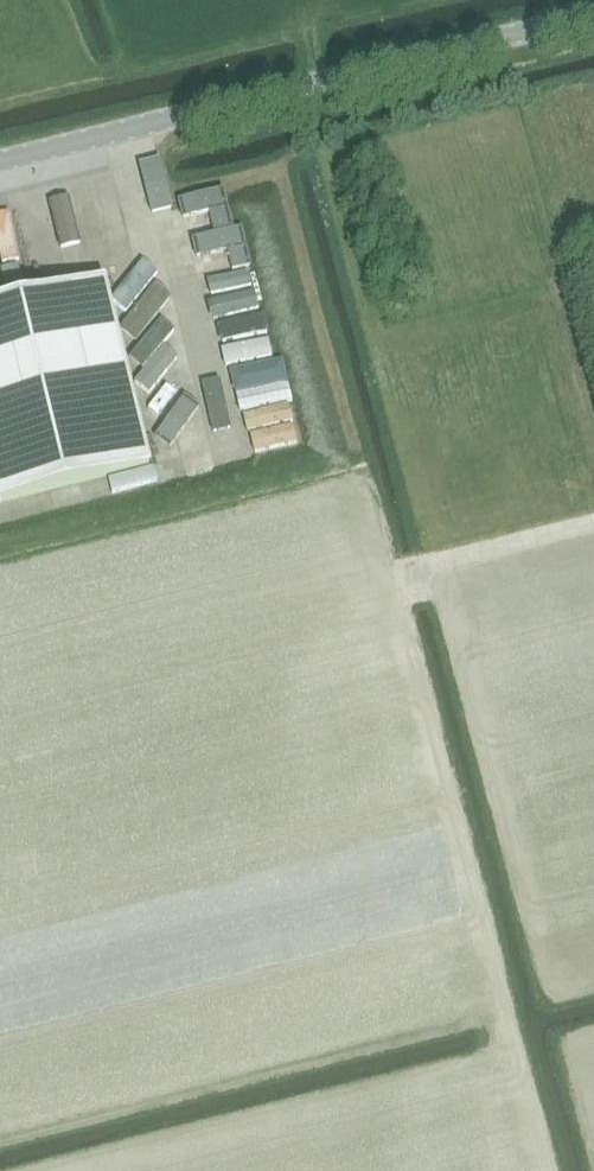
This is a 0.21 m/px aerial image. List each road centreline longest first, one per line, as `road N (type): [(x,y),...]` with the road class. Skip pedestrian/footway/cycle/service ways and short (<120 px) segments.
road 1 (unclassified): [(0,166),(593,19)]

